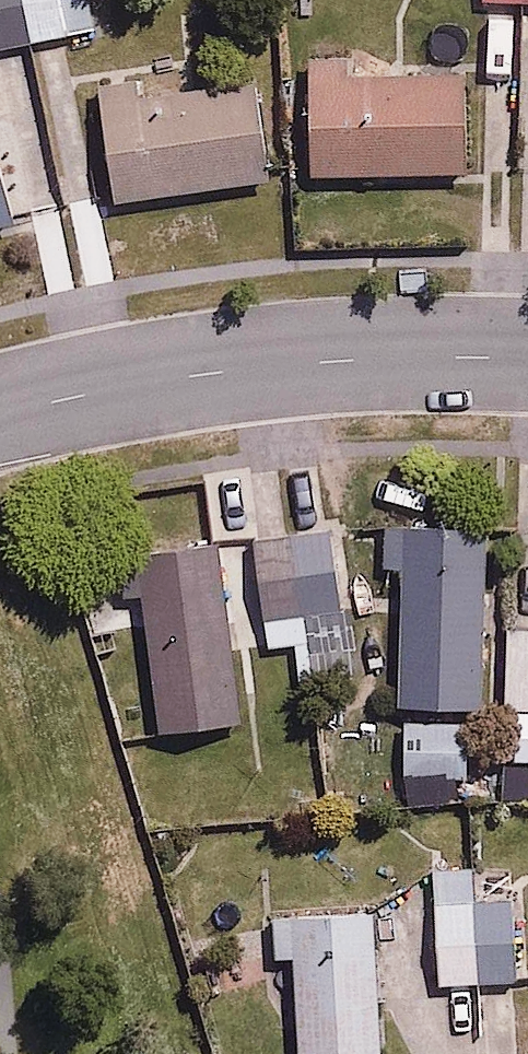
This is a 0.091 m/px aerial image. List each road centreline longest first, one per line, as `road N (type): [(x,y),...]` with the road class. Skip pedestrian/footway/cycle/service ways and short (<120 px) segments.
road 1 (residential): [(527,358),(345,359),(219,371),(0,417)]

